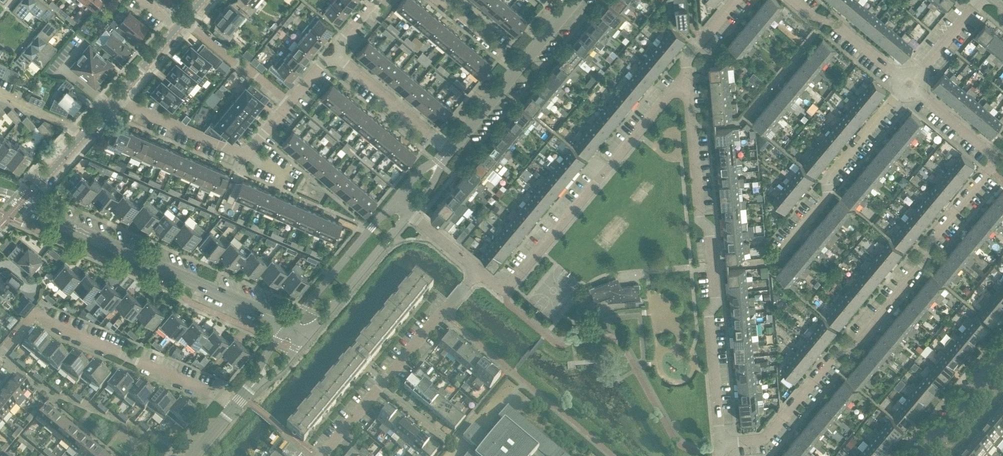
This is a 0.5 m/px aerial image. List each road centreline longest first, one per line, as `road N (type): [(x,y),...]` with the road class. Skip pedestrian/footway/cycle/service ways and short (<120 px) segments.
road 1 (residential): [(721,444),(764,439),(991,171),(986,148),(907,85)]
road 2 (residential): [(686,75),(510,284),(499,286),(479,271)]
road 3 (tertiary): [(288,325),(21,203)]
road 4 (residential): [(712,264),(770,261),(907,85)]
road 5 (residential): [(234,409),(36,314),(0,354)]
road 6 (residential): [(322,455),(479,271)]
road 7 (residential): [(712,264),(710,229),(700,220),(686,75)]
road 8 (residential): [(721,444),(712,264)]
road 9 (tertiary): [(393,202),(288,325)]
road 10 (tertiary): [(308,335),(409,214)]
road 11 (residential): [(907,85),(839,27),(791,0)]
road 12 (residential): [(448,151),(340,59)]
road 13 (residential): [(243,153),(113,101)]
road 14 (residential): [(183,21),(289,103)]

